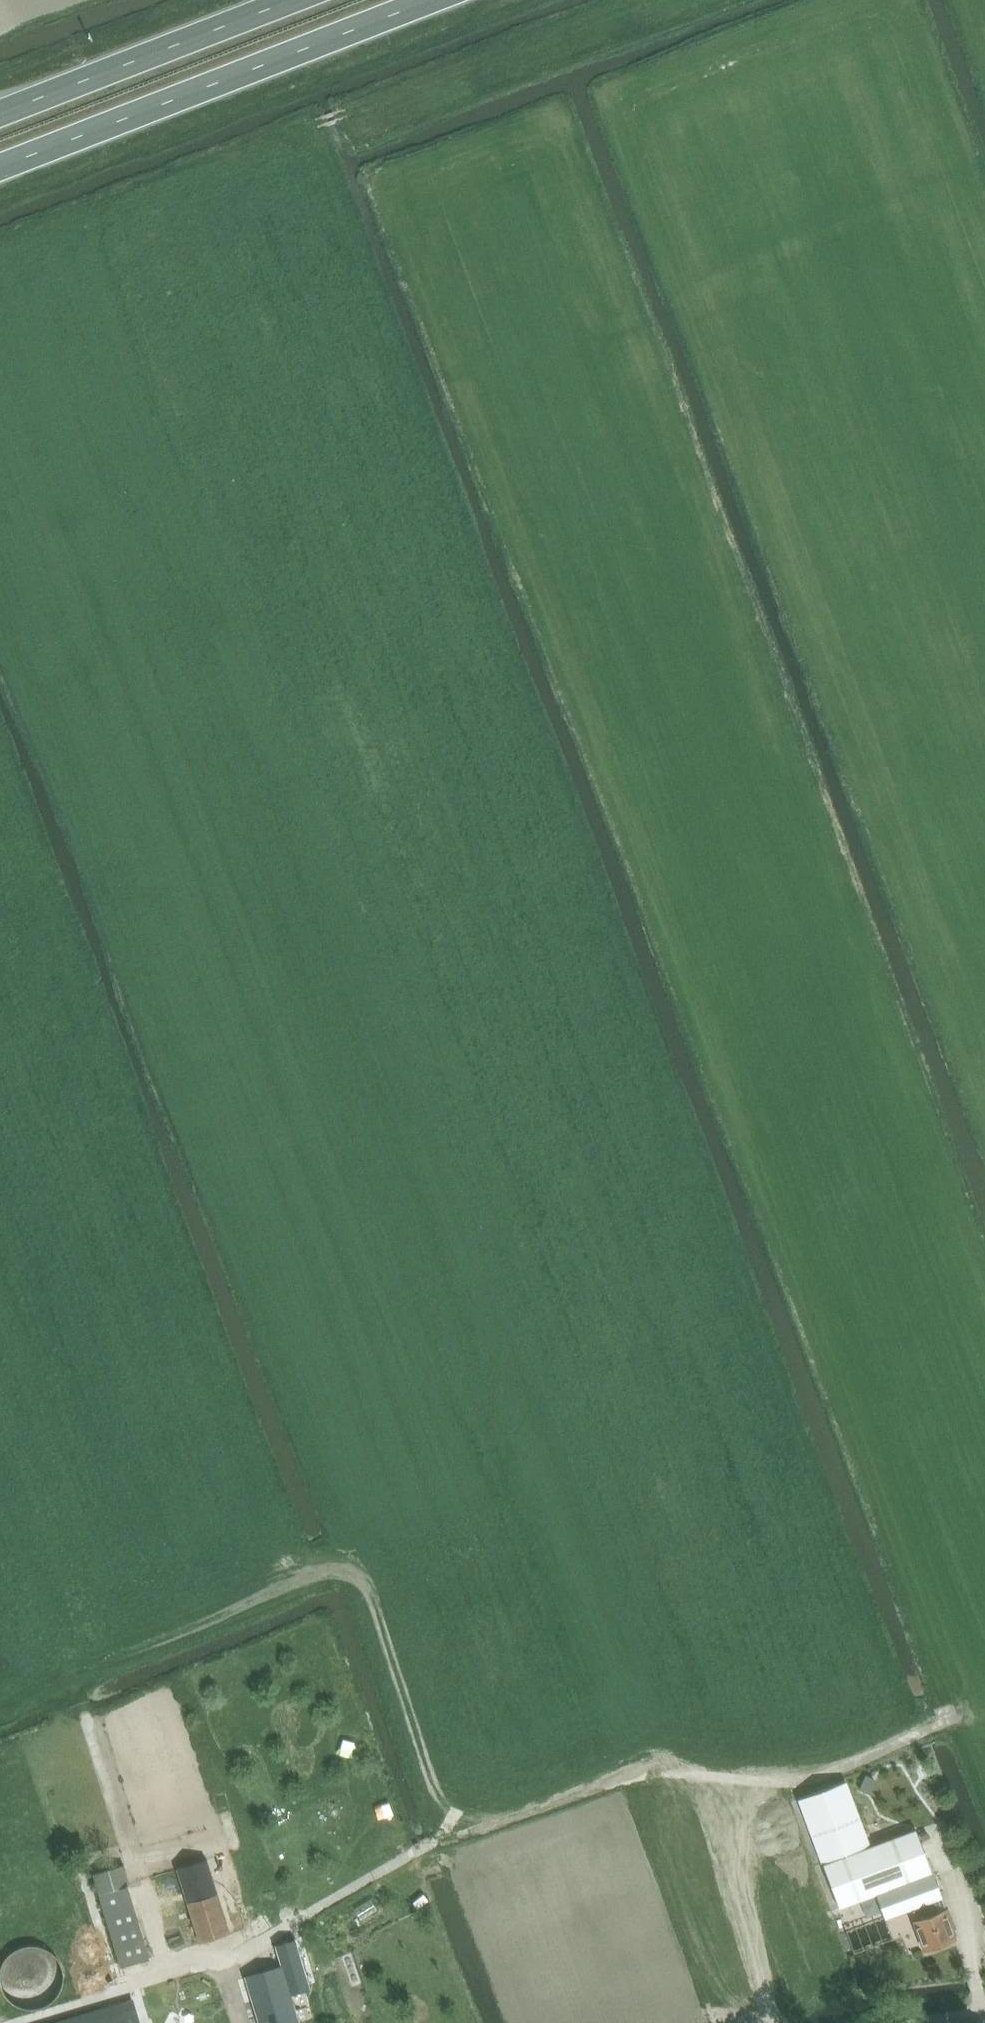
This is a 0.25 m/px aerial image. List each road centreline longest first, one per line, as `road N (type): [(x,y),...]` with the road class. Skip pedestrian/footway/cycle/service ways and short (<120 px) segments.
road 1 (track): [(223,1955),(420,1848),(659,1773),(800,1781),(962,1716)]
road 2 (trunk): [(0,168),(432,0)]
road 3 (trunk): [(296,0),(0,114)]

